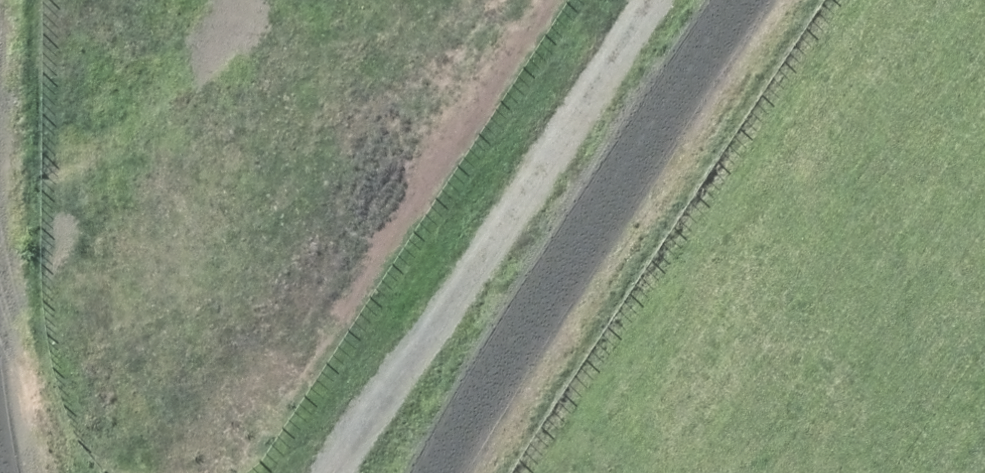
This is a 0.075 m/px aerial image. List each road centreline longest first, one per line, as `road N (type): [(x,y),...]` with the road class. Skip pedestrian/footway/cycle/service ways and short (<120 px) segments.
road 1 (track): [(459,472),(597,258),(788,0)]
road 2 (track): [(651,0),(336,472)]
road 3 (track): [(6,472),(1,0)]

